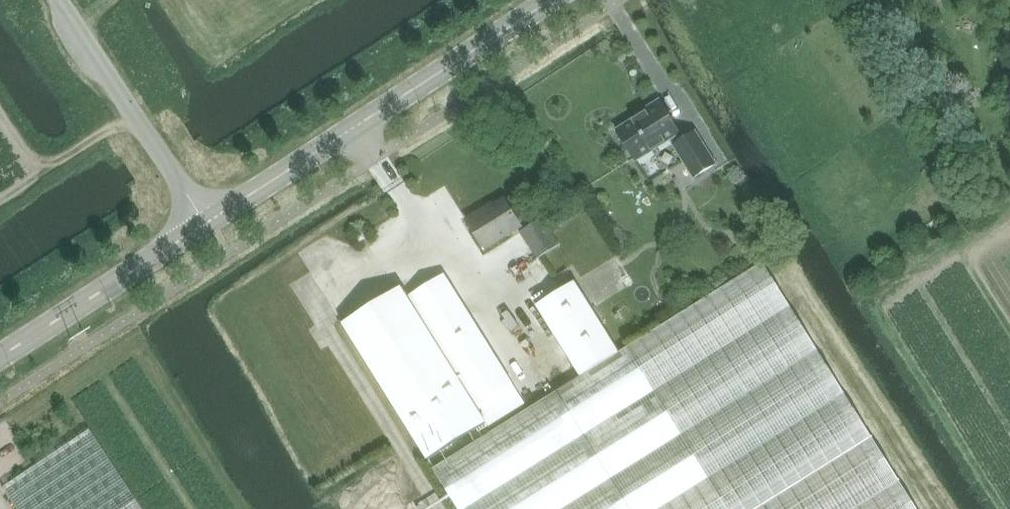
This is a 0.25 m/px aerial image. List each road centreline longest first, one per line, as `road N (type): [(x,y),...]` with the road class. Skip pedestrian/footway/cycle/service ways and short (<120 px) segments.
road 1 (tertiary): [(210,221),(551,0)]
road 2 (unclassified): [(210,221),(57,0)]
road 3 (tertiary): [(0,356),(210,221)]

